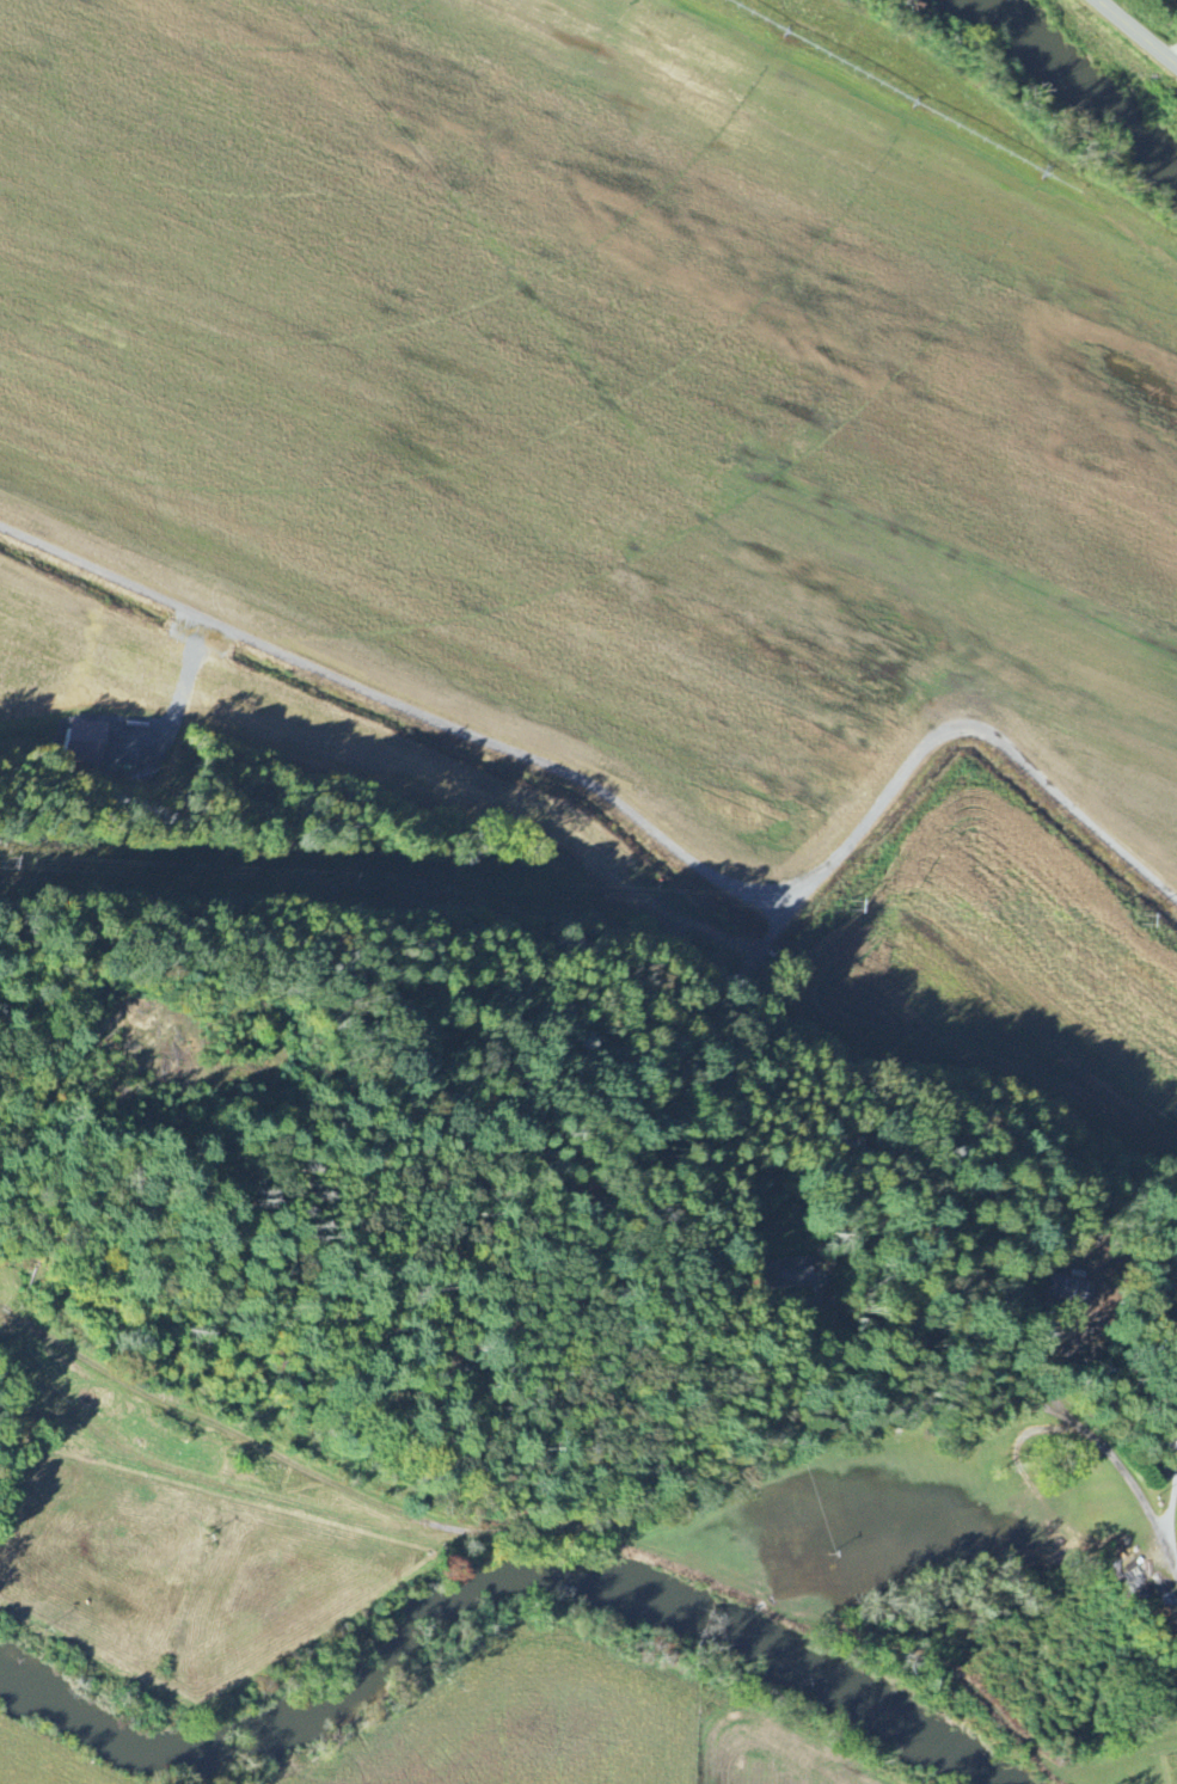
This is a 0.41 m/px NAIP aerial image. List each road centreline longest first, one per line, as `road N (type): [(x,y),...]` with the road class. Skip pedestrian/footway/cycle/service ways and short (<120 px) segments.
road 1 (residential): [(1176,1566),(1104,1445),(1041,1406),(1009,1402),(945,1412),(803,1453),(666,1515),(627,1524),(453,1528),(342,1490),(161,1400),(0,1304)]

